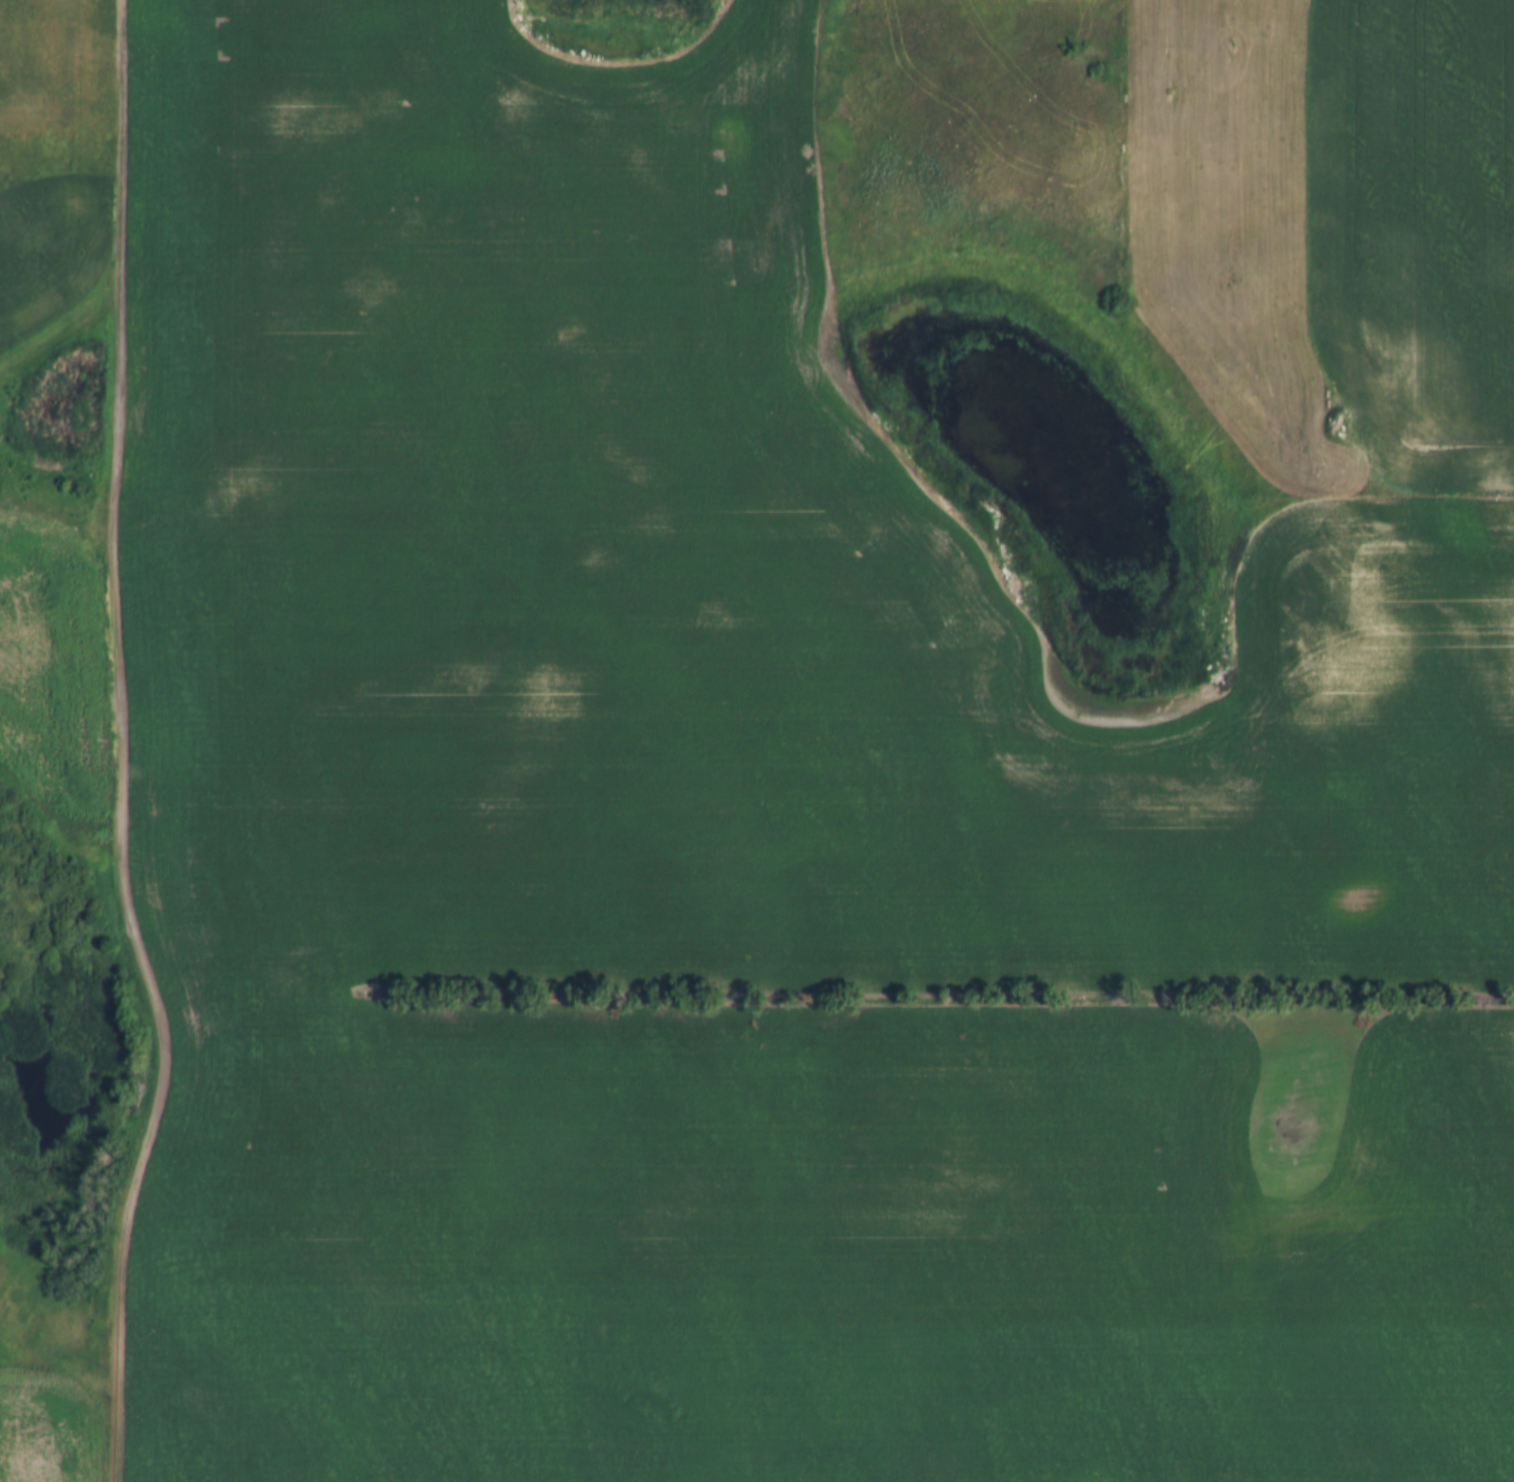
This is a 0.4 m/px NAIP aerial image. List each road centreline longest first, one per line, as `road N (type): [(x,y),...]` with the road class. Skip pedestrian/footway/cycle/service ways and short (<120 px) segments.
road 1 (track): [(117,0),(115,417),(103,562),(114,664),(116,883),(148,973),(165,1055),(116,1246),(113,1481)]

